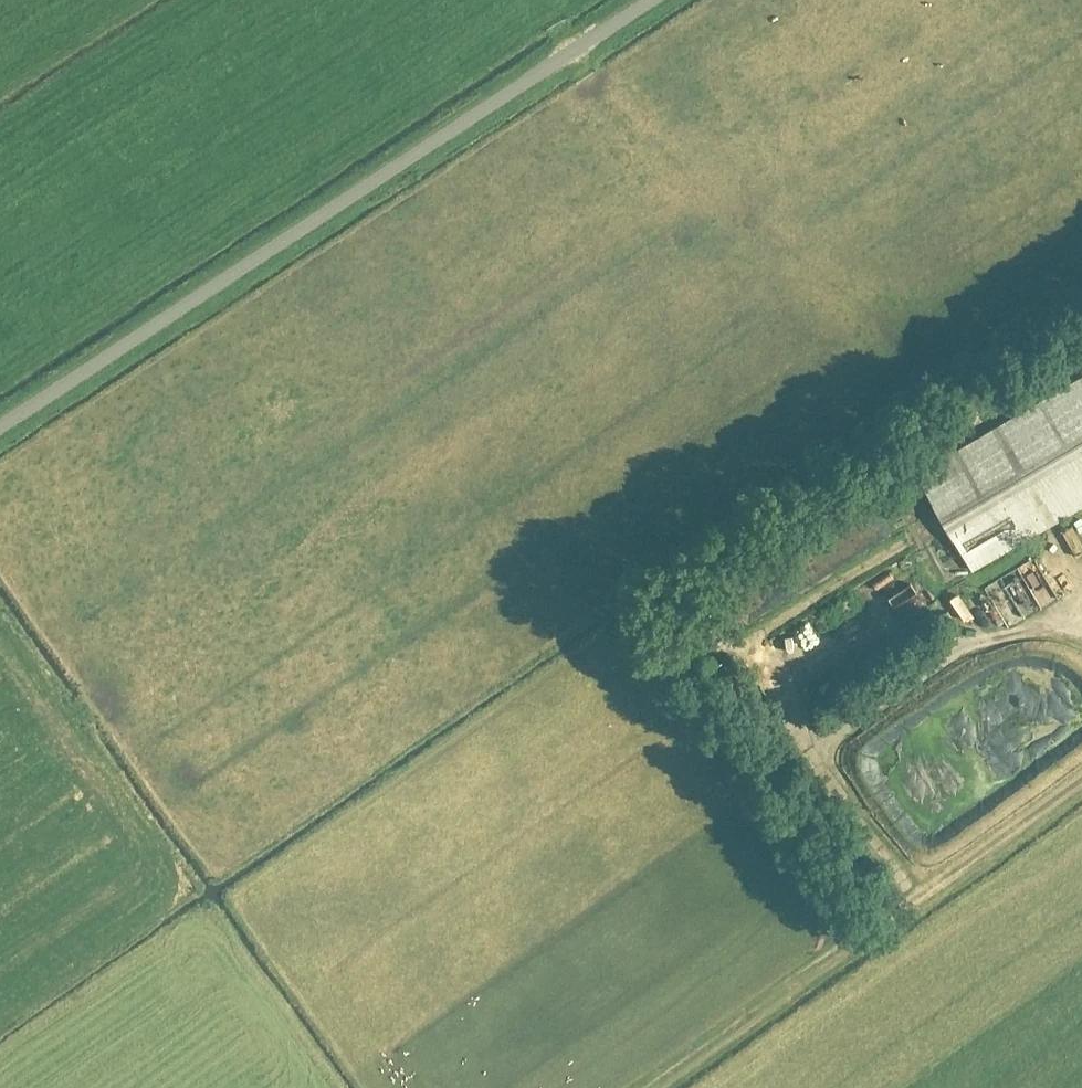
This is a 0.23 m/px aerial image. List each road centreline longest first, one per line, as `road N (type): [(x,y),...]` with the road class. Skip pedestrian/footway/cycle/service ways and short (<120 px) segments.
road 1 (unclassified): [(0,430),(661,0)]

